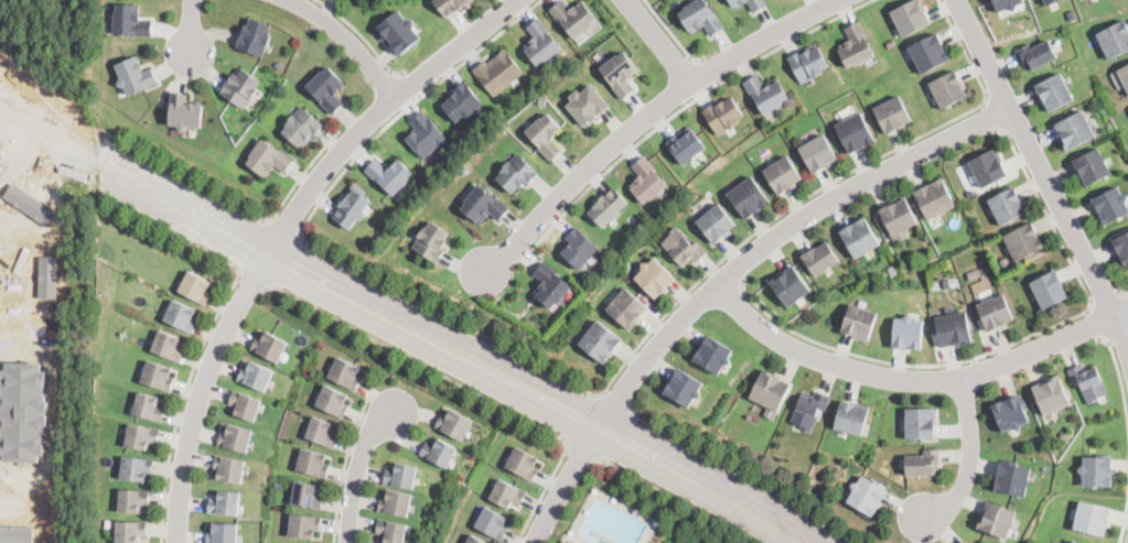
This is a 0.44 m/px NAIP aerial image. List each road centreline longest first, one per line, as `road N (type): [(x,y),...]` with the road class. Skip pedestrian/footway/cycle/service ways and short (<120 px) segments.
road 1 (tertiary): [(809,542),(250,245),(0,85)]
road 2 (residential): [(600,428),(656,350),(772,241),(885,172),(1013,111)]
road 3 (residential): [(487,270),(647,120),(726,64),(844,0)]
road 4 (residential): [(1127,315),(965,380),(928,383),(877,378),(796,349),(718,289)]
road 5 (residential): [(1127,338),(960,0)]
road 6 (residential): [(269,254),(350,139),(514,0)]
road 7 (residential): [(177,542),(200,391),(269,254)]
road 8 (residential): [(926,517),(967,485),(974,441),(965,380)]
road 9 (residential): [(286,0),(342,35),(396,96)]
road 10 (residential): [(348,542),(356,467),(365,442),(394,410)]
road 11 (residential): [(537,542),(600,428)]

